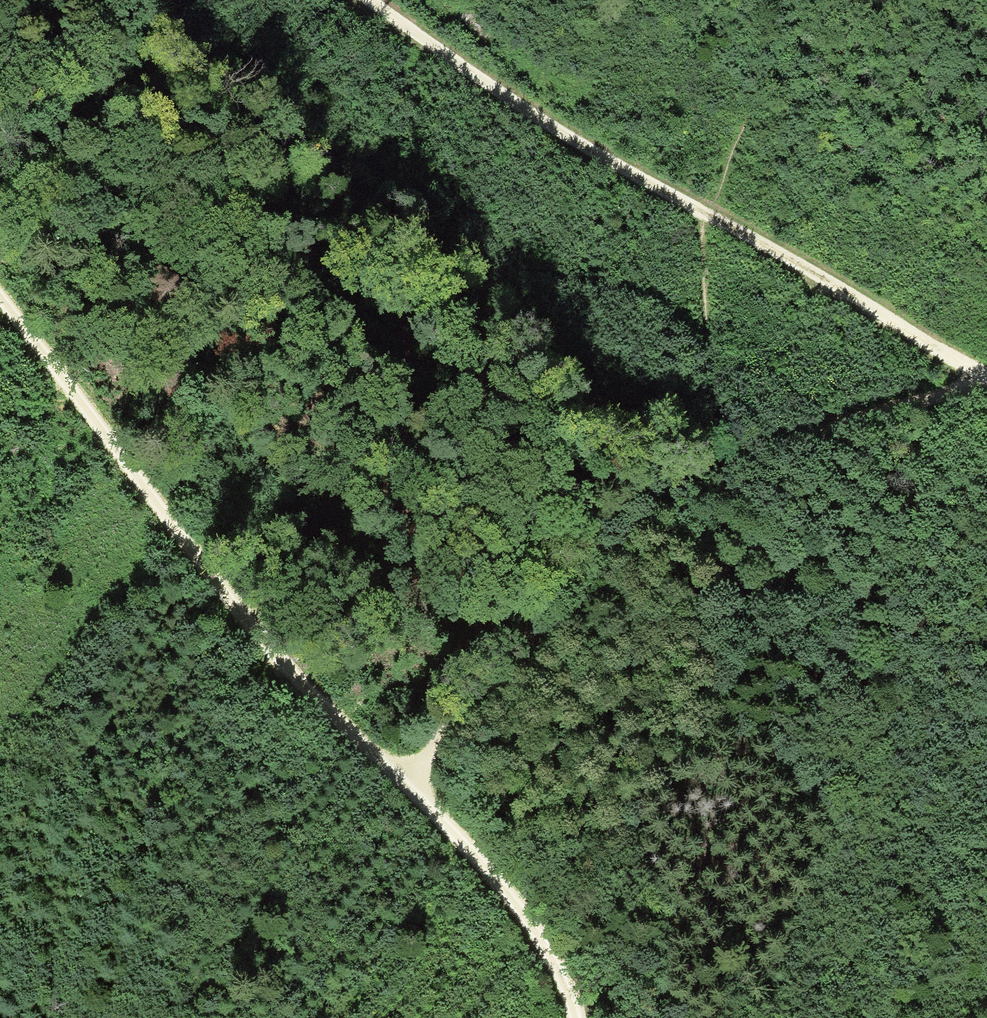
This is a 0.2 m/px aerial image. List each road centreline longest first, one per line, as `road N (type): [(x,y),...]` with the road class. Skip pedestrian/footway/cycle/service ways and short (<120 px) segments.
road 1 (track): [(701,212),(709,337),(704,416),(661,498),(414,791)]
road 2 (track): [(414,791),(246,622),(0,301)]
road 3 (track): [(365,0),(701,212)]
road 4 (track): [(986,737),(723,462)]
road 5 (track): [(661,498),(705,467),(927,402),(980,374)]
road 6 (track): [(701,212),(913,342),(986,376)]
road 7 (track): [(414,791),(543,946),(573,1017)]
road 8 (track): [(819,0),(701,212)]

